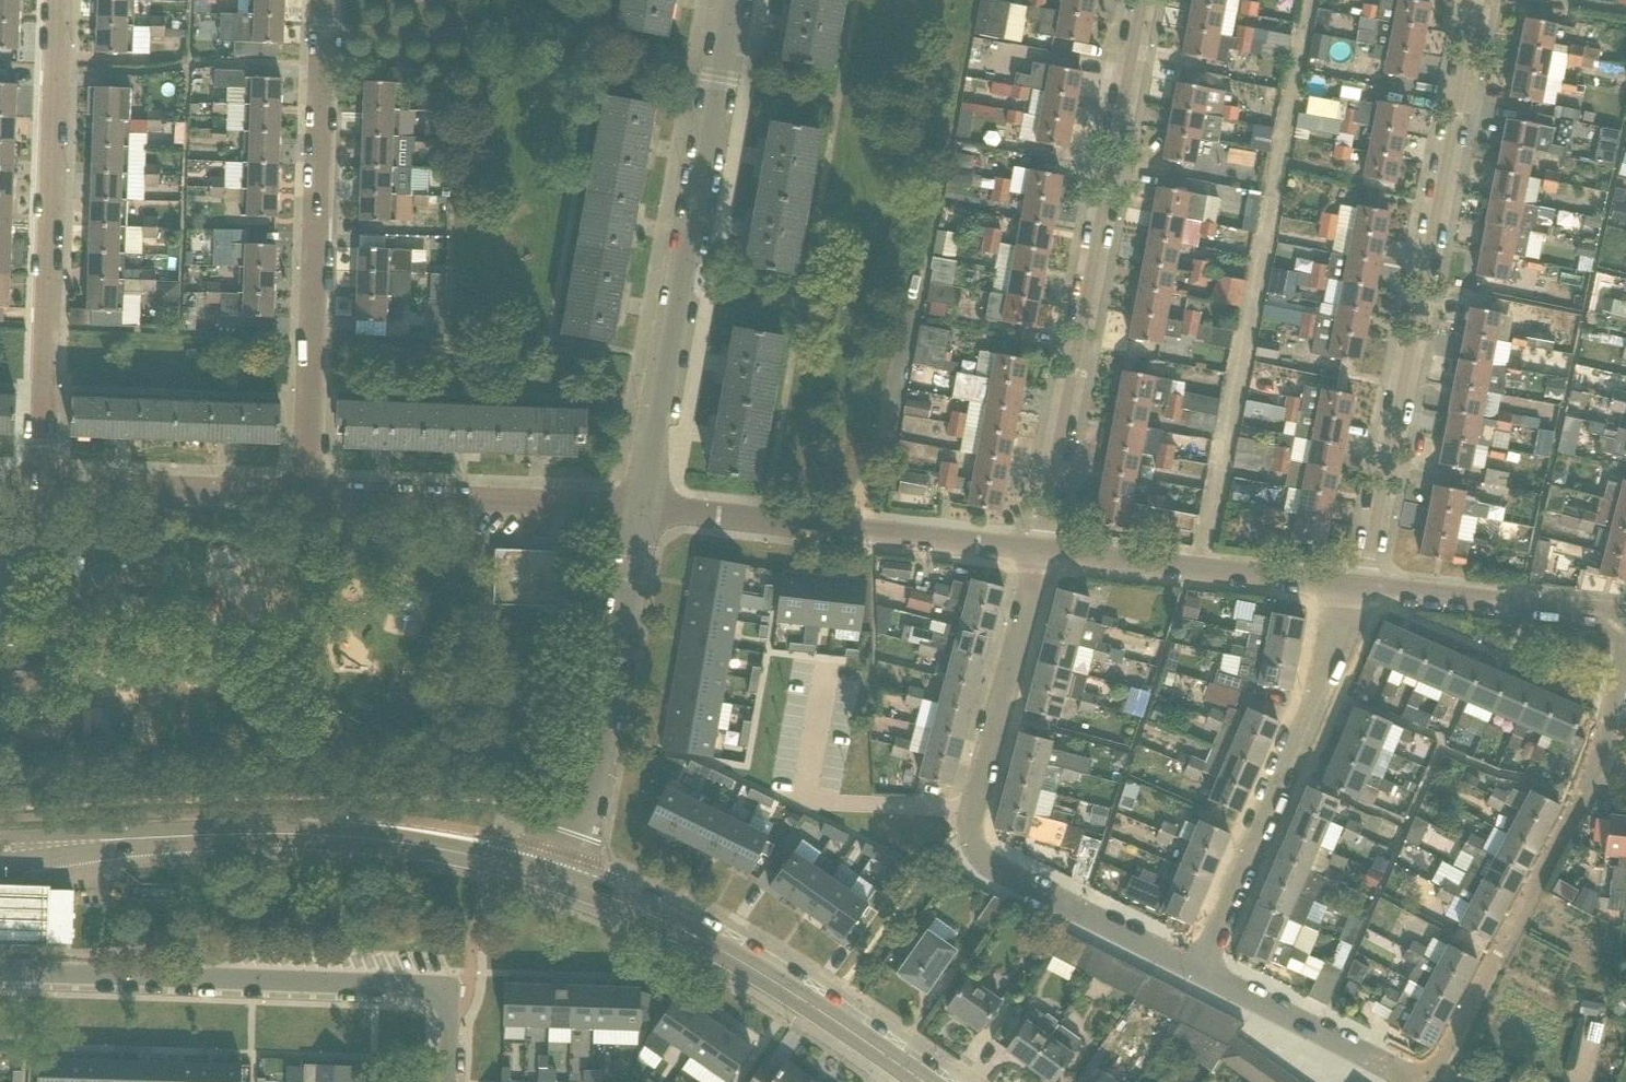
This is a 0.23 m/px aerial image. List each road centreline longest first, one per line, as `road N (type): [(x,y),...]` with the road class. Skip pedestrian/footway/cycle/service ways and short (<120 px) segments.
road 1 (residential): [(1364,586),(1479,0)]
road 2 (residential): [(1199,973),(989,865),(970,835),(969,808),(1040,550)]
road 3 (residential): [(1040,550),(1142,0)]
road 4 (residential): [(448,1081),(451,991),(0,979)]
road 5 (residential): [(643,507),(733,0)]
road 6 (residential): [(308,496),(326,0)]
road 7 (residential): [(42,487),(60,0)]
road 8 (tertiary): [(556,878),(418,845),(293,835),(130,838)]
road 9 (residential): [(1199,973),(1364,586)]
road 10 (tertiary): [(922,1081),(732,958),(556,878)]
road 11 (residential): [(1040,550),(643,507)]
road 12 (residential): [(556,878),(601,744),(643,507)]
road 13 (residential): [(1598,760),(1426,1081)]
road 14 (residential): [(643,507),(308,496)]
road 15 (residential): [(1364,586),(1040,550)]
road 16 (residential): [(308,496),(42,487)]
road 17 (residential): [(1625,615),(1364,586)]
road 18 (residential): [(1418,1081),(1199,973)]
road 19 (tertiary): [(0,865),(130,838)]
road 20 (tertiary): [(130,838),(0,838)]

